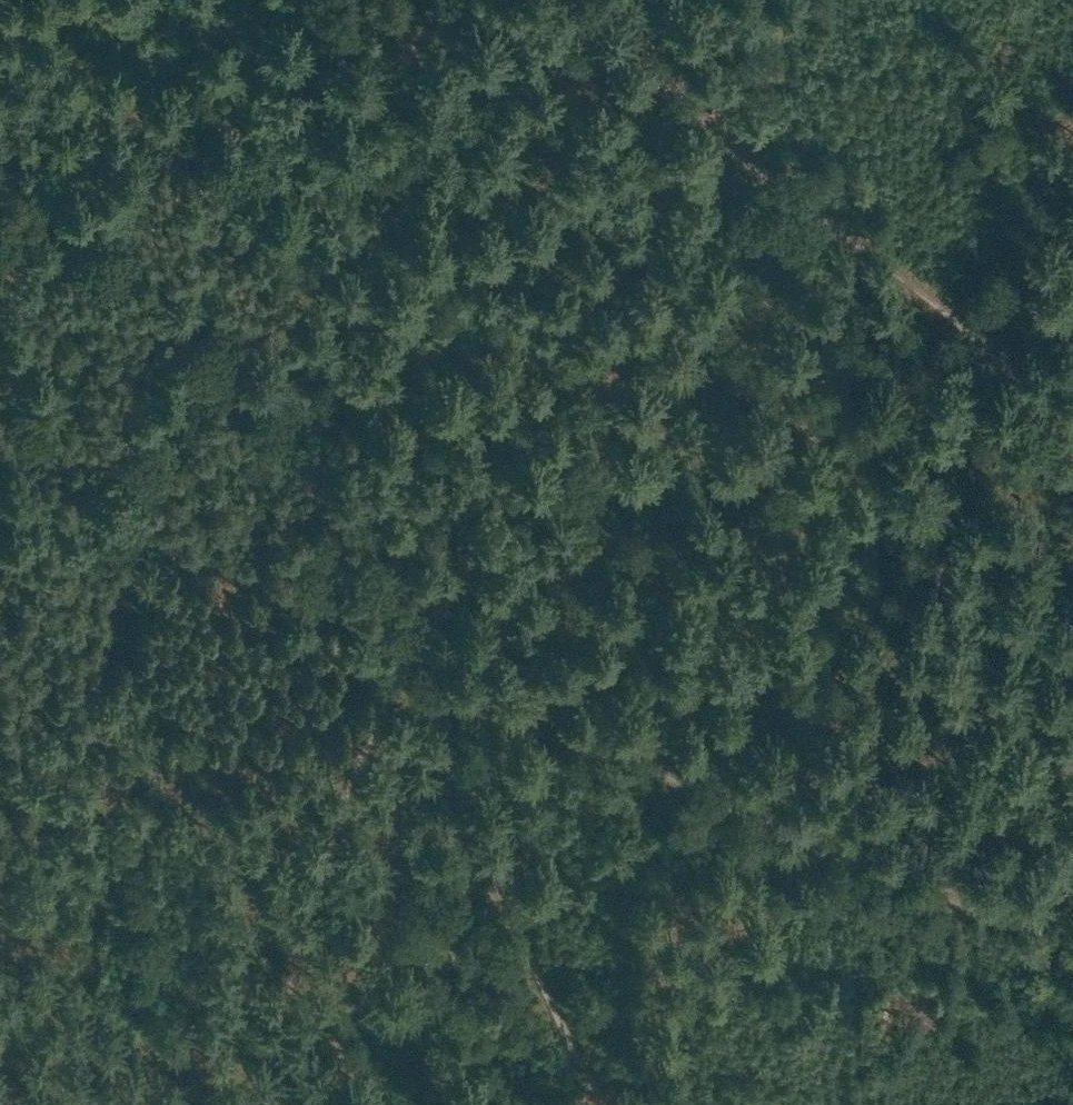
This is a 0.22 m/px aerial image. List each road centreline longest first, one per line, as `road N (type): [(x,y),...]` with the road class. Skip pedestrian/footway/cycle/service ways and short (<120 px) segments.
road 1 (track): [(1072,943),(849,852),(509,698),(410,645),(577,417),(737,163)]
road 2 (track): [(0,165),(202,355),(301,478),(410,645),(329,836),(280,991),(256,1104)]
road 3 (track): [(597,1104),(492,884),(410,645),(0,484)]
road 4 (track): [(1072,427),(1023,378),(737,163)]
road 5 (track): [(0,654),(202,355)]
road 6 (track): [(737,163),(620,0)]
road 7 (track): [(794,0),(737,163)]

